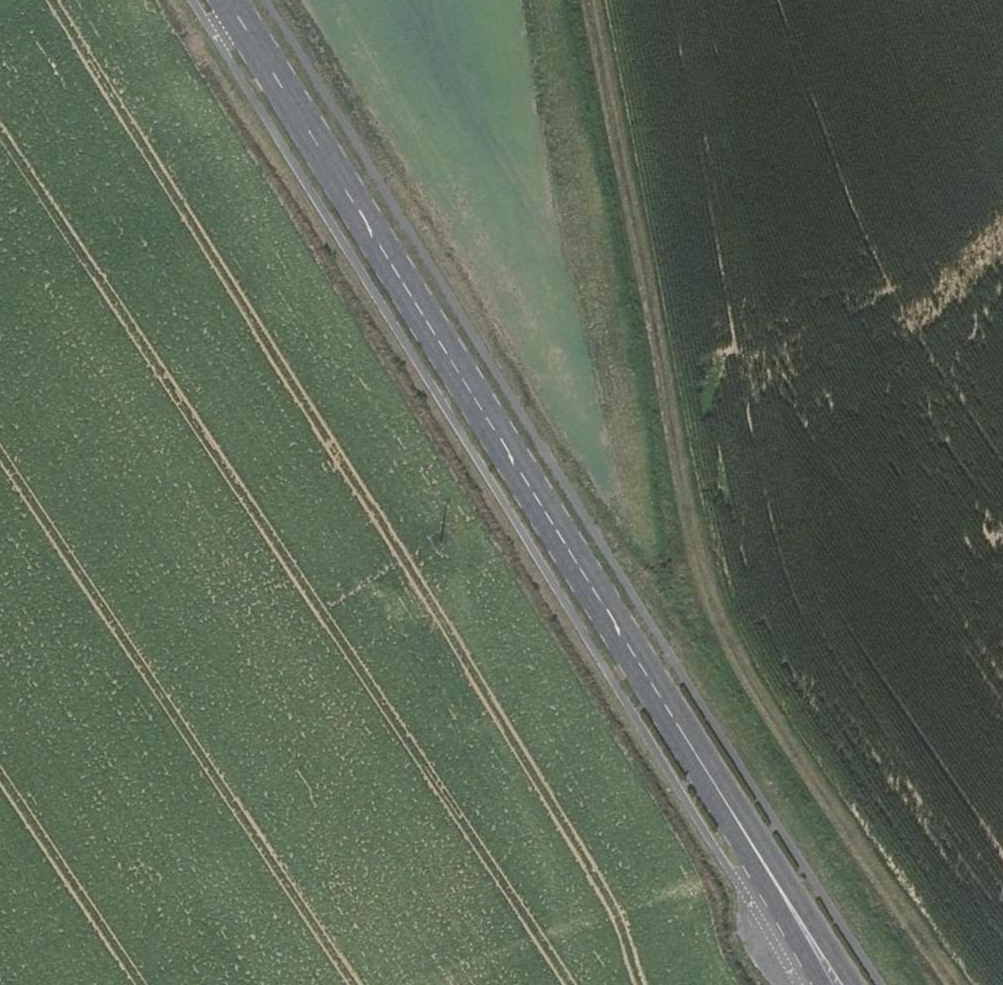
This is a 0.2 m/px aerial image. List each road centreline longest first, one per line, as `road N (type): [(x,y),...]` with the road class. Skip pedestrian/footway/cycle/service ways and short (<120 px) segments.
road 1 (tertiary): [(229,0),(756,851)]
road 2 (tertiary): [(852,984),(756,851)]
road 3 (tertiary): [(756,851),(824,984)]

